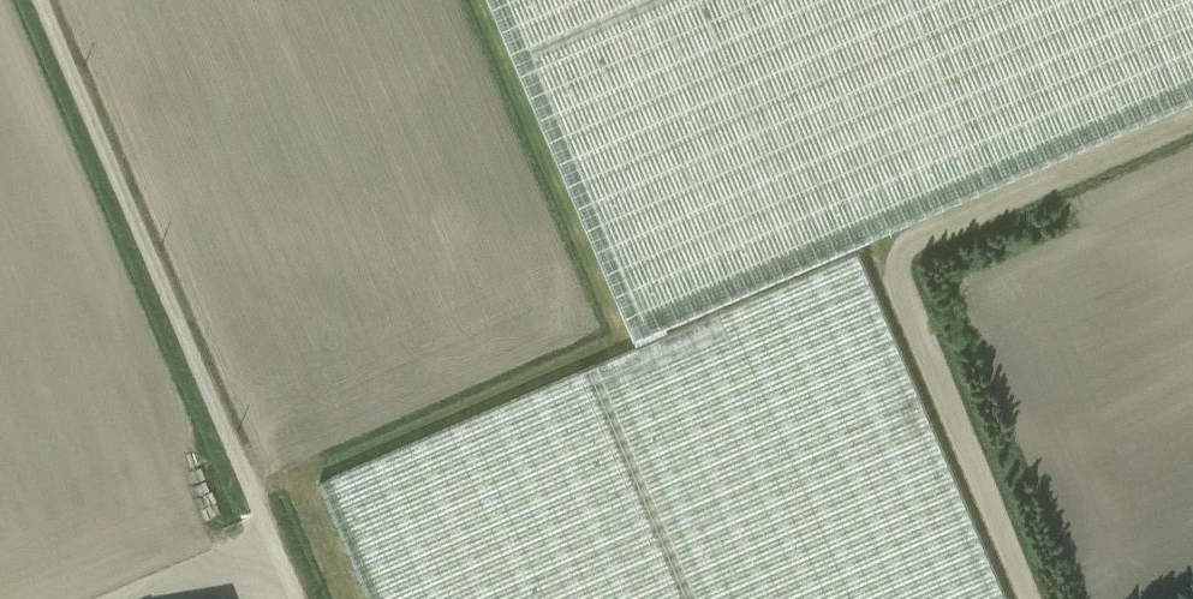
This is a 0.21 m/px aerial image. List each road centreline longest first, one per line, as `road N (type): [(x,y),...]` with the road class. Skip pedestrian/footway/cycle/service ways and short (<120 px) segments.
road 1 (unclassified): [(309,598),(59,0)]

